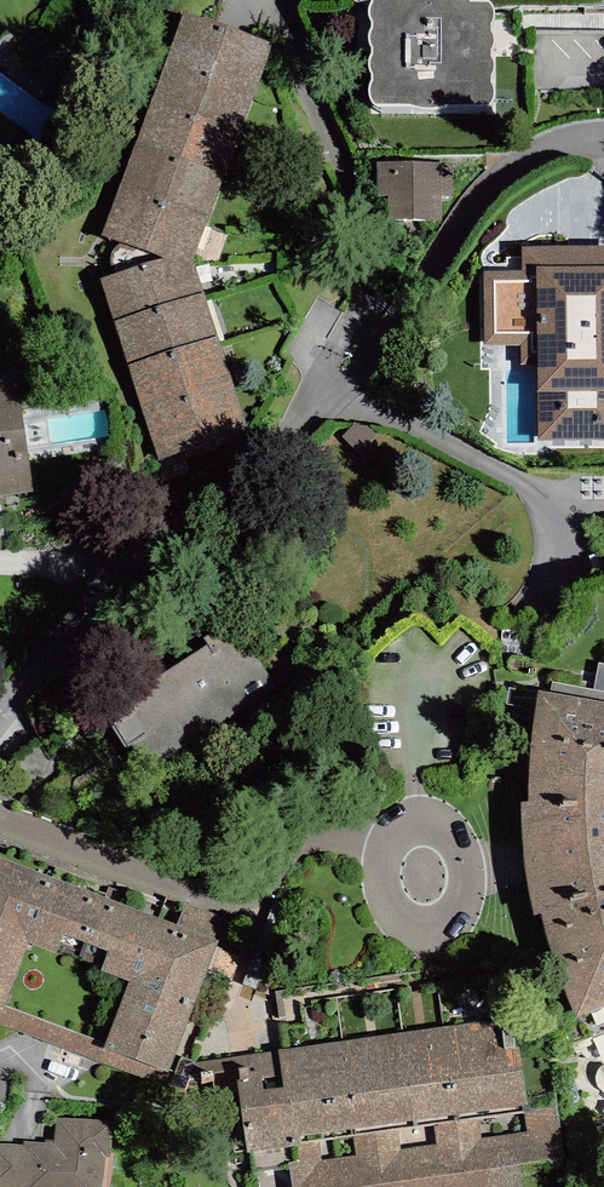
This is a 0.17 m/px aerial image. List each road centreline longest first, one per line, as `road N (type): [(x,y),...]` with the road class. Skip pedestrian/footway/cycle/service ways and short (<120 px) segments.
road 1 (residential): [(311,418),(367,289),(369,257),(361,220),(265,0)]
road 2 (residential): [(0,716),(120,576),(311,418)]
road 3 (residential): [(311,418),(404,318),(497,181),(534,155),(603,141)]

